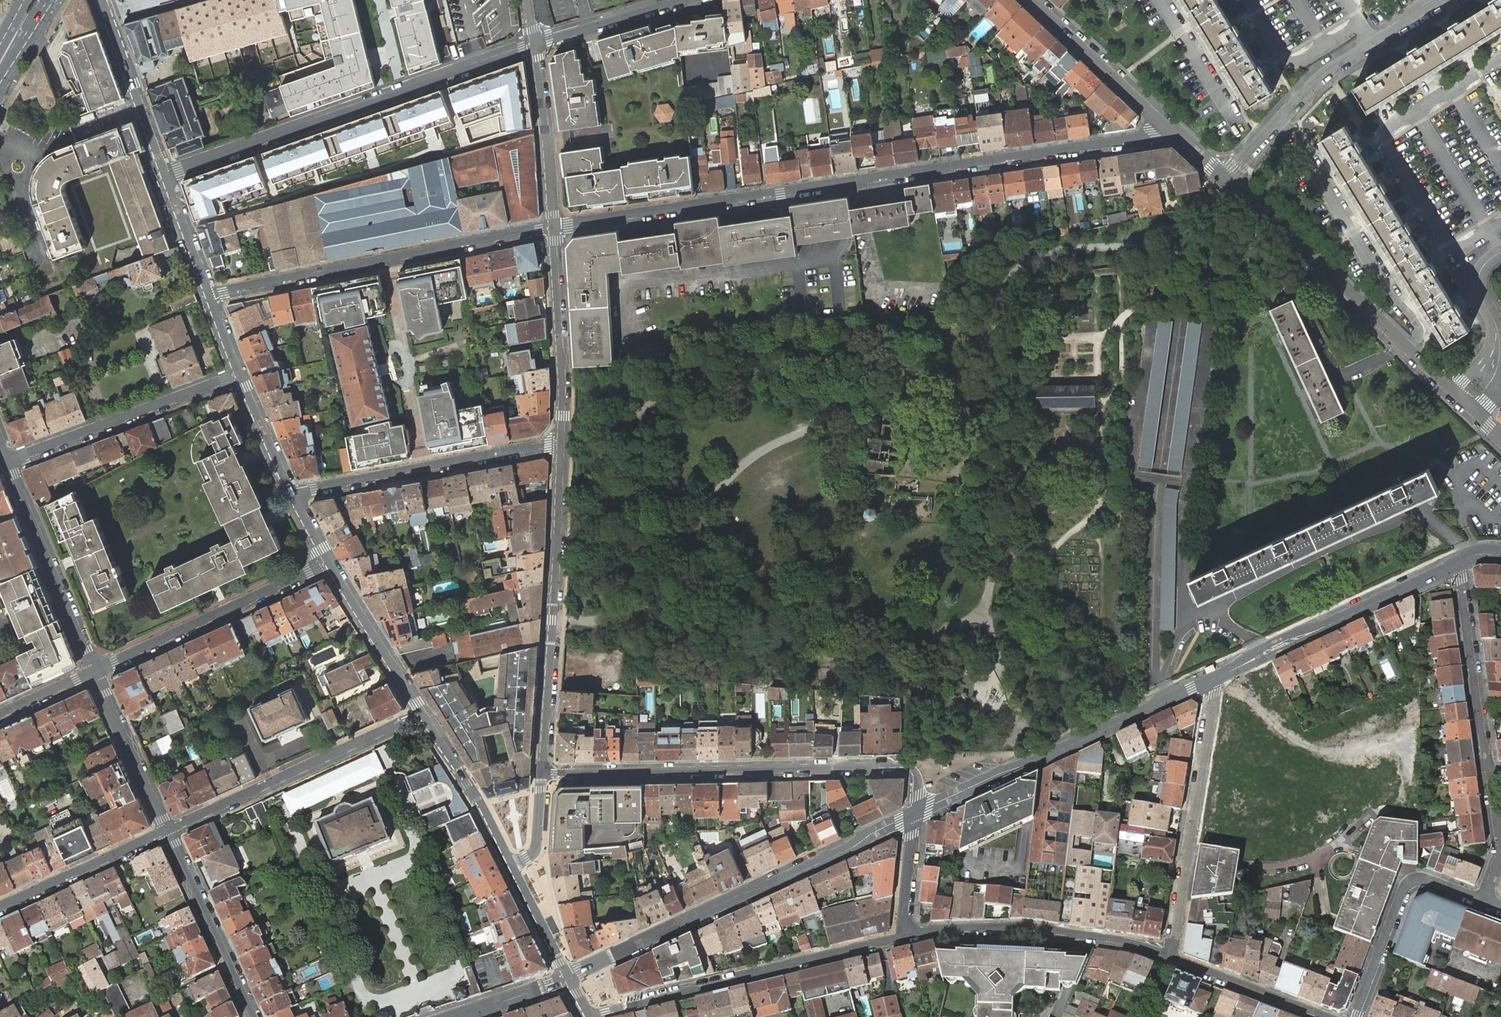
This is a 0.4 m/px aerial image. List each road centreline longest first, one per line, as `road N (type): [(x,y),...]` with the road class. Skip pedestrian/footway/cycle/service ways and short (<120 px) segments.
road 1 (residential): [(1169,126),(1156,135),(552,226)]
road 2 (residential): [(915,814),(919,779),(902,766),(543,774)]
road 3 (residential): [(164,176),(534,44)]
road 4 (tertiary): [(915,814),(567,978)]
road 5 (residential): [(552,226),(210,297)]
road 6 (residential): [(560,445),(543,774)]
road 7 (residential): [(908,934),(594,1016)]
road 8 (tertiary): [(1205,681),(915,814)]
road 9 (tertiary): [(1450,390),(1225,178)]
road 10 (residential): [(1225,178),(1336,64),(1443,0)]
road 11 (residential): [(168,832),(423,715)]
road 12 (residential): [(1169,956),(1212,696),(1205,681)]
road 13 (tertiary): [(1455,564),(1205,681)]
road 14 (residential): [(293,498),(560,445)]
road 15 (residential): [(908,934),(1024,926),(1169,956)]
road 16 (residential): [(95,672),(326,561)]
road 17 (residential): [(240,375),(8,463)]
road 18 (residential): [(8,463),(95,672)]
road 19 (residential): [(1355,1016),(1407,883),(1431,879),(1485,900)]
road 20 (residential): [(552,226),(560,445)]
road 21 (residential): [(1488,770),(1455,564)]
road 22 (residential): [(254,1016),(168,832)]
road 23 (tertiary): [(164,176),(101,0)]
road 24 (residential): [(168,832),(0,908)]
road 25 (tertiary): [(1169,126),(1036,0)]
road 26 (residential): [(534,44),(552,226)]
road 27 (tertiary): [(423,715),(326,561)]
road 28 (residential): [(95,672),(168,832)]
road 29 (tertiary): [(510,865),(423,715)]
road 30 (residential): [(1169,956),(1328,1016)]
road 31 (residential): [(534,44),(685,0)]
road 32 (tertiary): [(293,498),(240,375)]
road 33 (tertiary): [(210,297),(164,176)]
road 34 (tertiary): [(567,978),(510,865)]
road 35 (tertiary): [(452,1016),(567,978)]
road 36 (residential): [(908,934),(915,814)]

